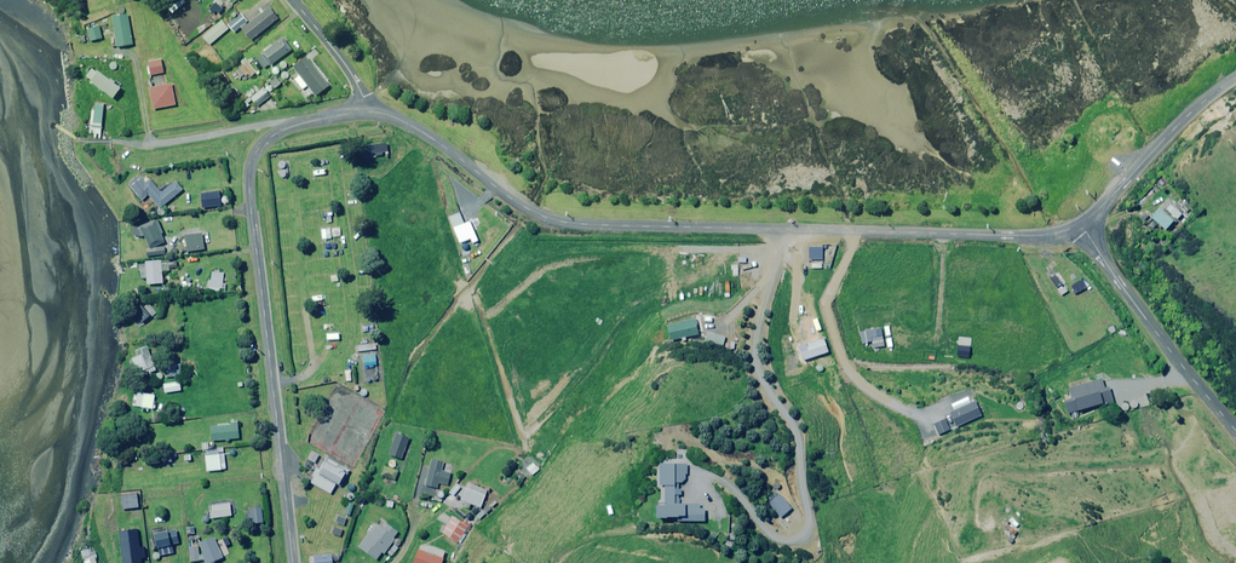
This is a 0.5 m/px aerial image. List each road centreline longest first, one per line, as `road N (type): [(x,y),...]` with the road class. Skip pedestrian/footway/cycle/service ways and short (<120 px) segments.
road 1 (tertiary): [(367,111),(420,129),(528,209),(565,223),(1034,236),(1083,224)]
road 2 (unclassified): [(294,562),(252,164),(279,132),(367,111)]
road 3 (unclassified): [(1083,224),(1235,430)]
road 4 (tertiary): [(1083,224),(1235,78)]
road 5 (residential): [(367,111),(354,77),(295,0)]

